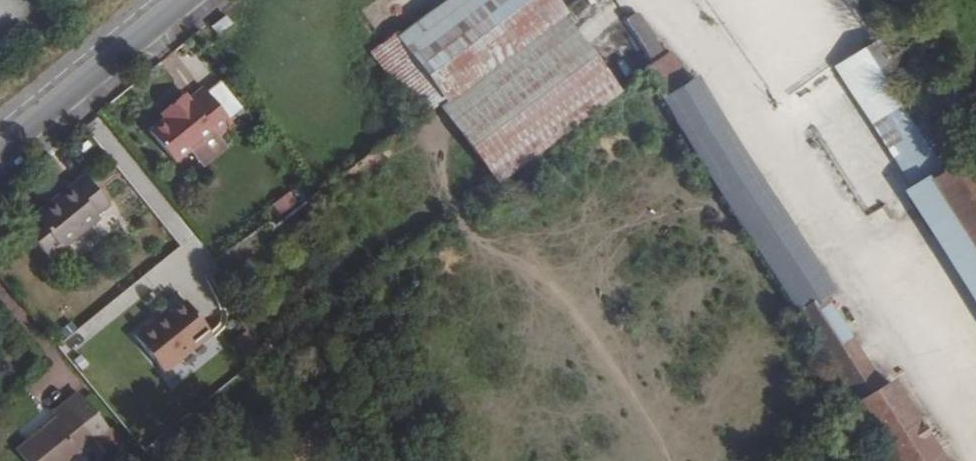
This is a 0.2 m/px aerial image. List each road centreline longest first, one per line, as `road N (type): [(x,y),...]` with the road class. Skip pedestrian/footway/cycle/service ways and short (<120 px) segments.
road 1 (residential): [(185,0),(0,152)]

